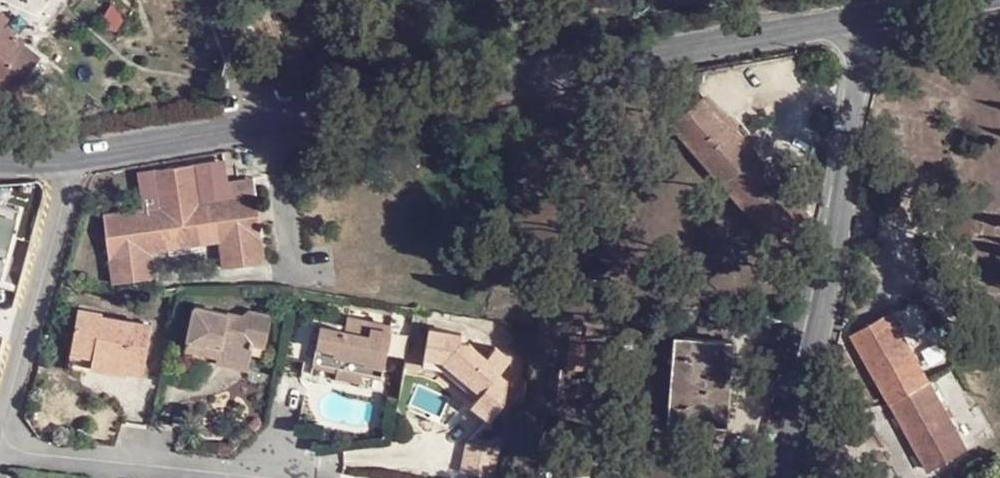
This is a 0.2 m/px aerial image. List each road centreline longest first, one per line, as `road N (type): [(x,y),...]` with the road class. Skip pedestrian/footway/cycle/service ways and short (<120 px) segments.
road 1 (tertiary): [(73,155),(866,17)]
road 2 (residential): [(866,17),(811,332),(773,477)]
road 3 (residential): [(275,464),(245,475),(10,449),(0,431),(28,328)]
road 4 (residential): [(28,328),(73,155)]

